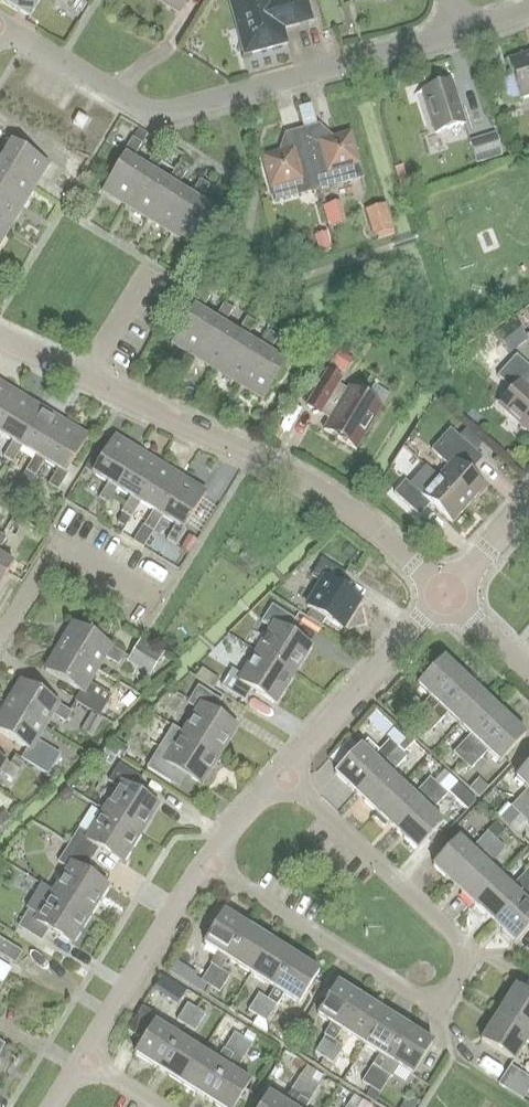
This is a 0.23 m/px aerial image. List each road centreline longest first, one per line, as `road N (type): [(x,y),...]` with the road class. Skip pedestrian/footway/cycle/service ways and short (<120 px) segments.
road 1 (residential): [(203,865),(421,1003),(447,1002),(466,972),(461,946),(285,775)]
road 2 (residential): [(445,594),(327,494),(0,335)]
road 3 (residential): [(0,27),(158,114),(458,31)]
road 4 (residential): [(285,775),(445,594)]
road 5 (residential): [(84,1059),(203,865)]
road 6 (residential): [(203,865),(285,775)]
road 7 (residential): [(445,594),(528,505)]

